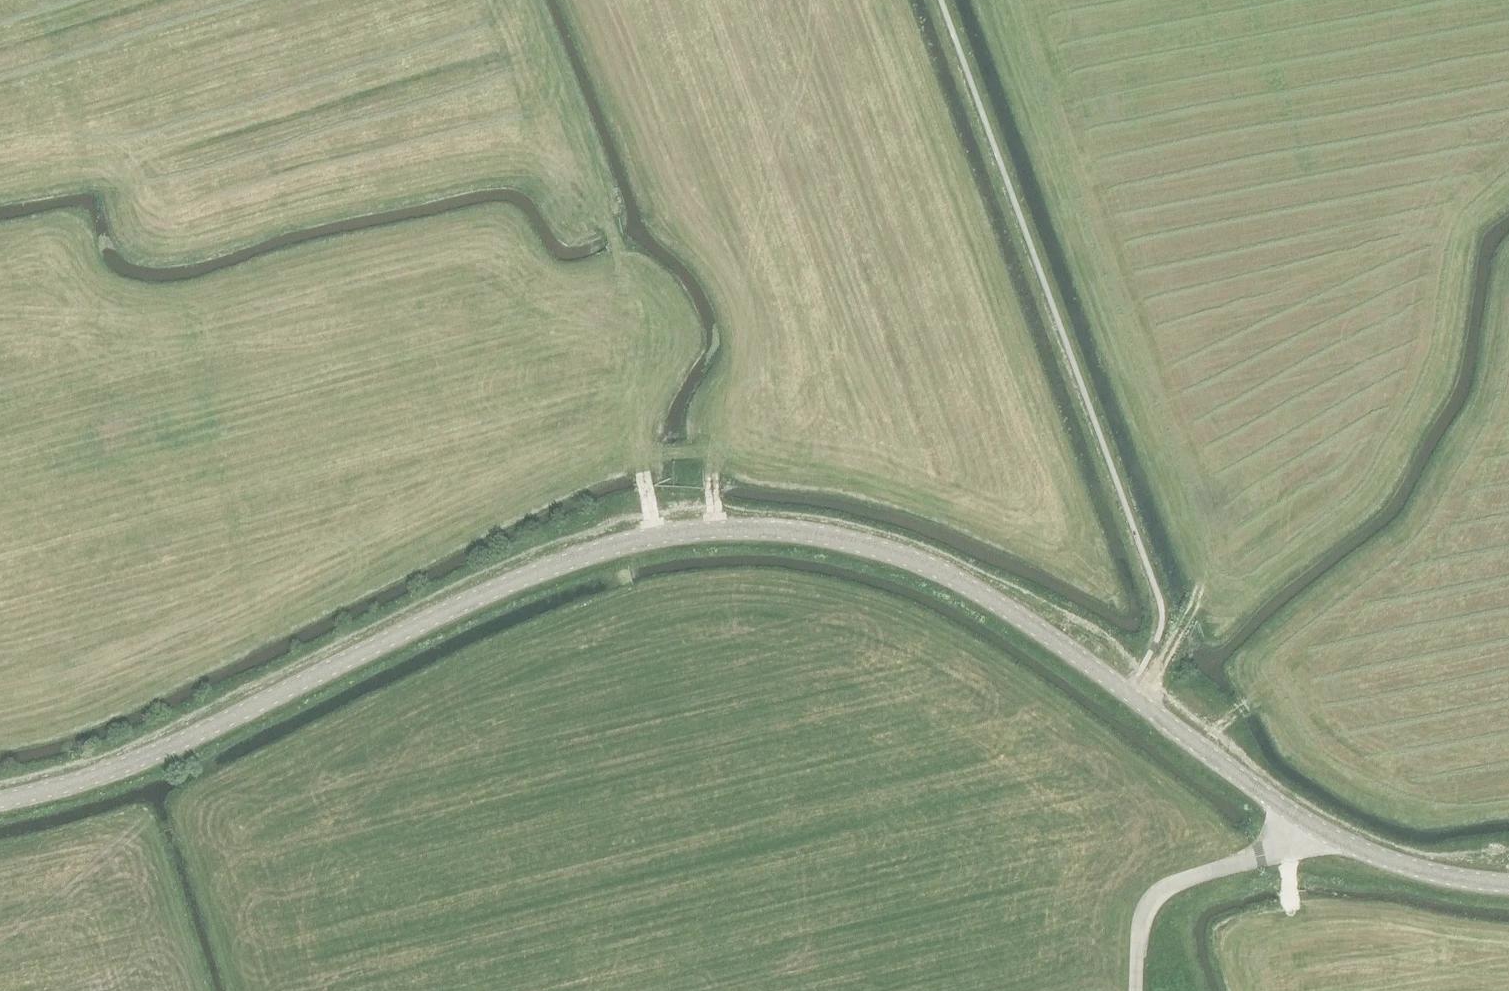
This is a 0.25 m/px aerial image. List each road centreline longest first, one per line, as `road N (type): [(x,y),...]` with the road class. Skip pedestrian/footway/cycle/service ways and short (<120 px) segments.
road 1 (tertiary): [(1128,693),(925,565),(798,532),(703,531),(619,544),(546,569),(139,759),(0,800)]
road 2 (track): [(1140,702),(1208,585),(1201,542),(1000,0)]
road 3 (tertiary): [(1128,693),(1336,839),(1410,867),(1508,884)]

